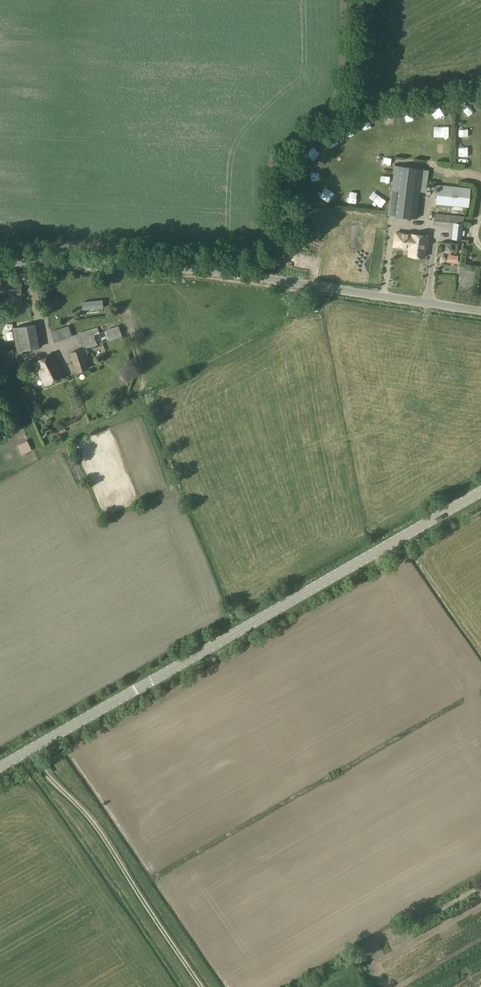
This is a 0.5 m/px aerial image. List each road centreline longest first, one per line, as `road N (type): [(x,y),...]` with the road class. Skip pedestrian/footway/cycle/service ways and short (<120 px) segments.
road 1 (tertiary): [(0,766),(480,491)]
road 2 (unclassified): [(0,260),(200,271),(480,311)]
road 3 (track): [(202,986),(94,820),(60,790),(33,747)]

